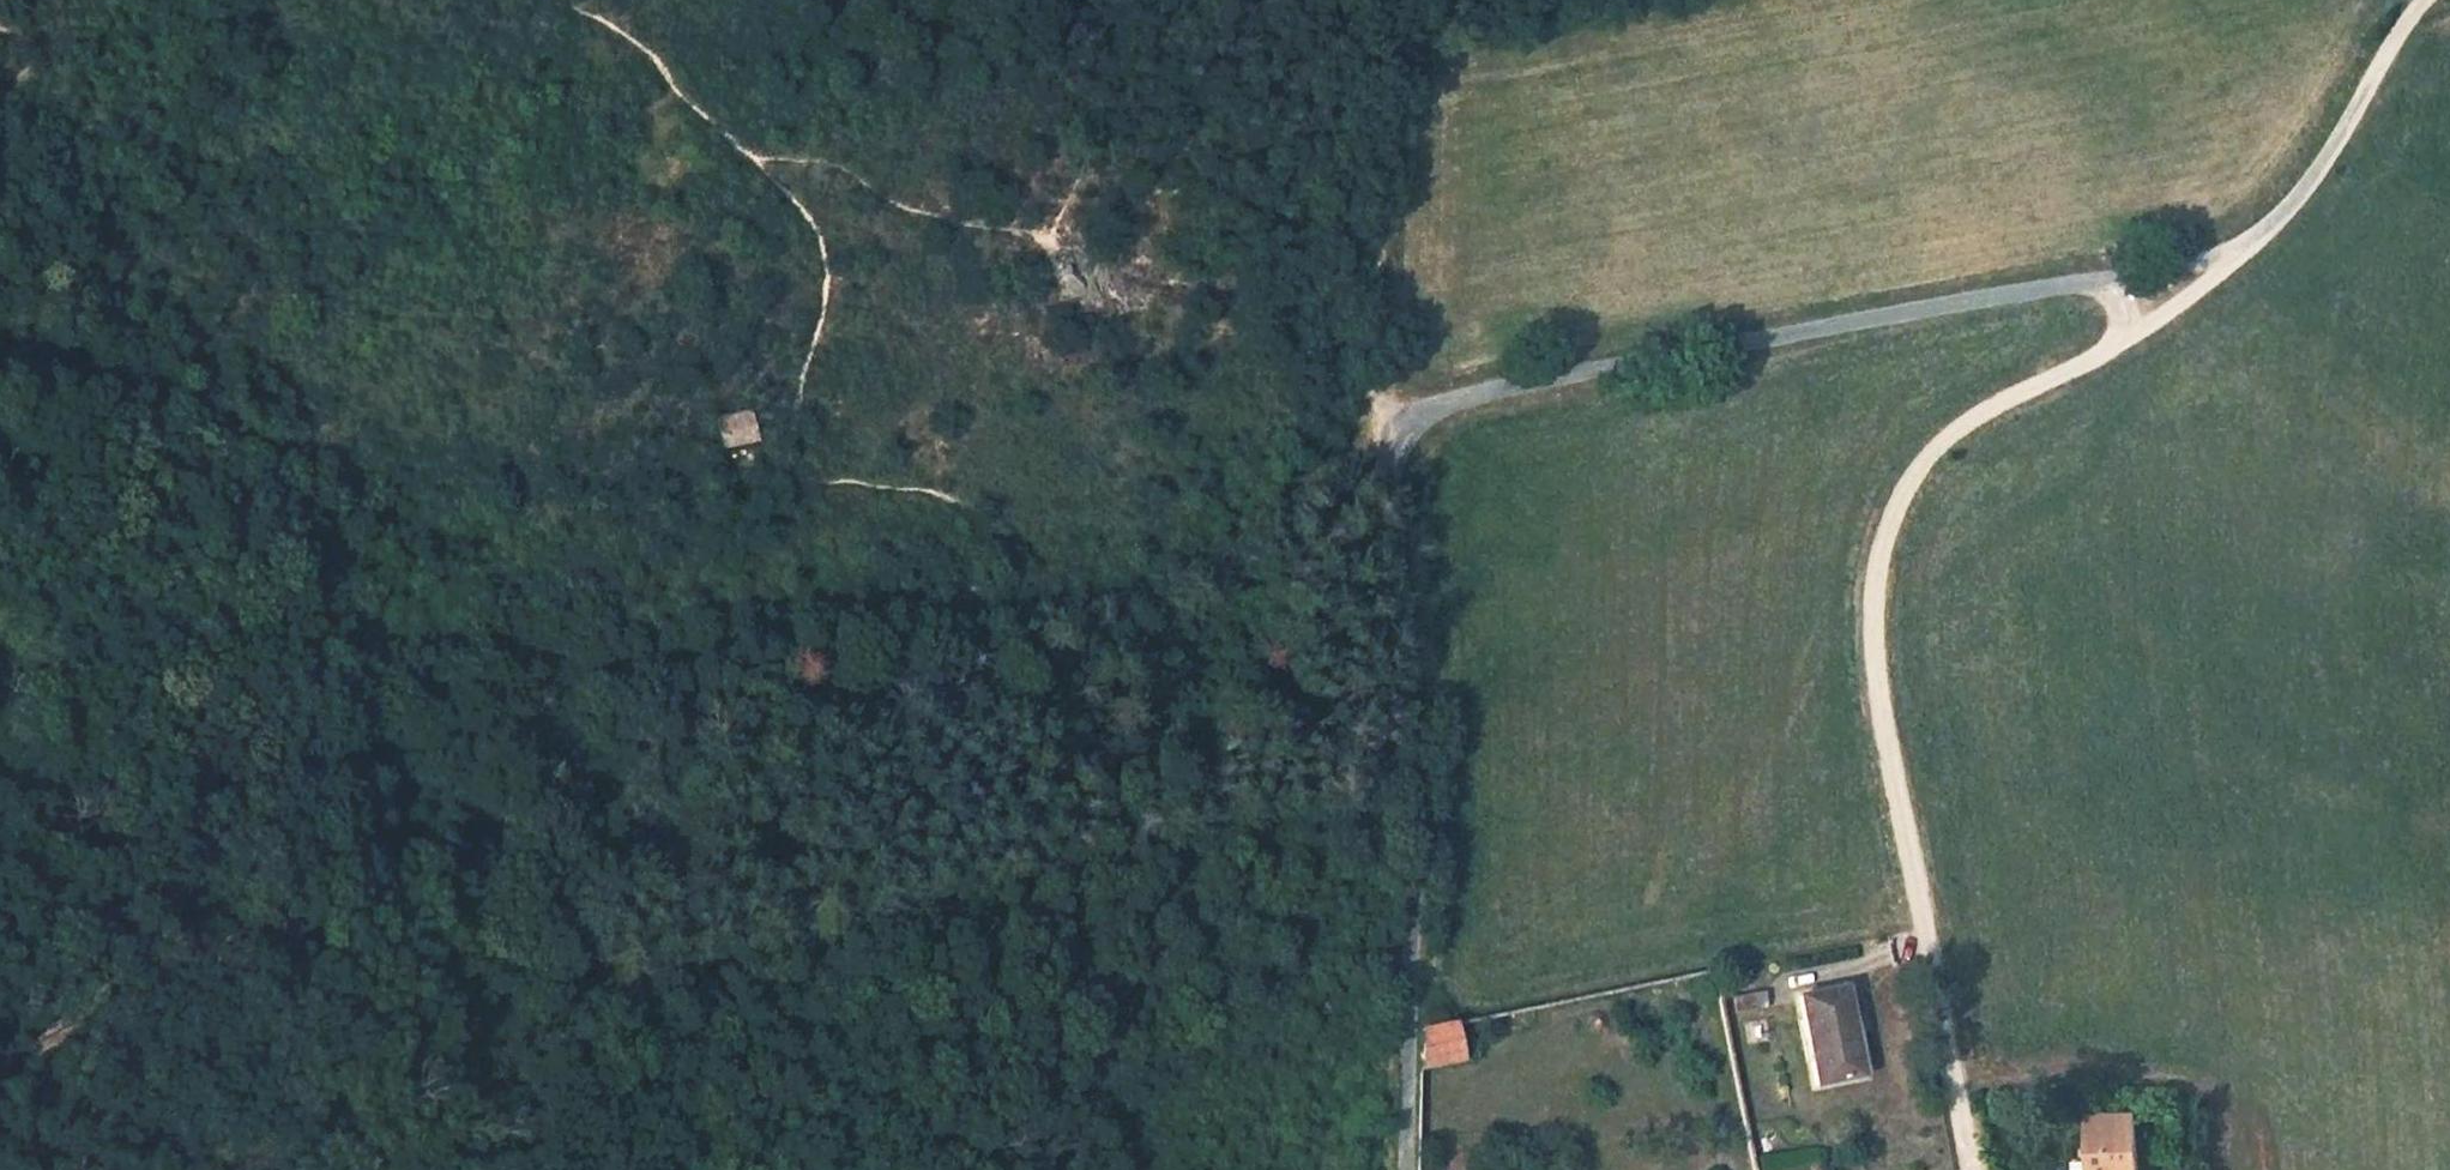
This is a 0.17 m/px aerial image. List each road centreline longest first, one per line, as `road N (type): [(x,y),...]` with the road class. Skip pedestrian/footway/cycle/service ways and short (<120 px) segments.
road 1 (unclassified): [(1403,1169),(1407,731),(1380,480),(1395,435),(1435,408),(1639,359),(2216,255)]
road 2 (unclassified): [(1968,1169),(1875,677),(1874,583),(1883,537),(1928,455),(1960,425),(2115,347),(2202,284),(2216,255)]
road 3 (unclassified): [(2216,255),(2298,194),(2420,0)]

